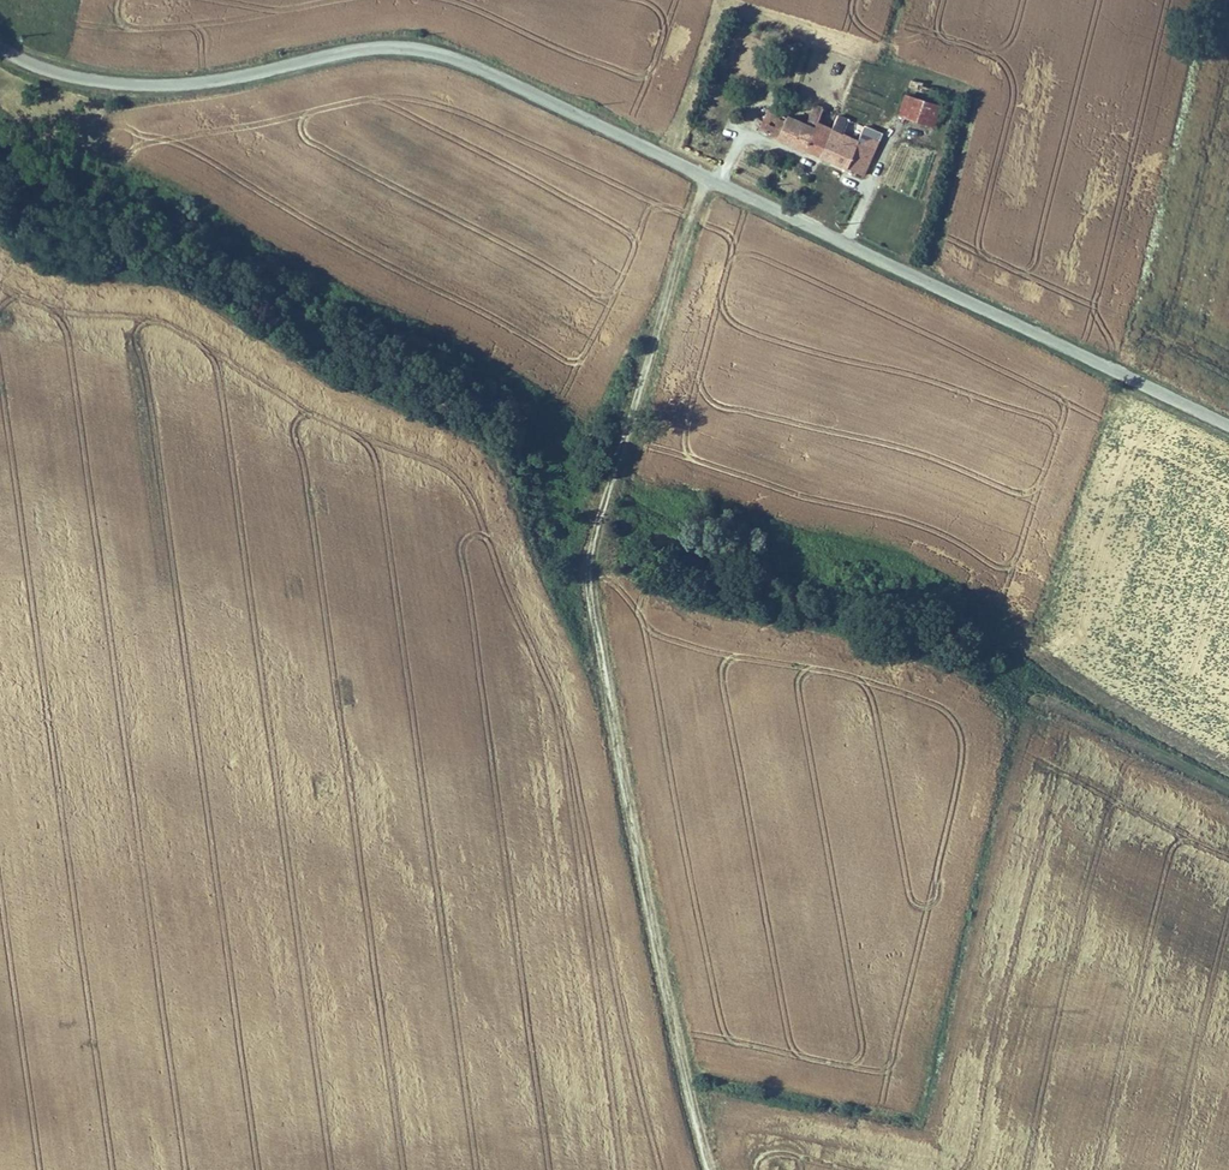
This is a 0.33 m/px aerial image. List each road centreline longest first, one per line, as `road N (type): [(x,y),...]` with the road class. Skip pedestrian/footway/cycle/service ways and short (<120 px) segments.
road 1 (tertiary): [(0,46),(64,74),(179,85),(385,48),(432,52),(485,70),(1228,427)]
road 2 (track): [(707,178),(672,274),(591,572),(656,944),(710,1169)]

